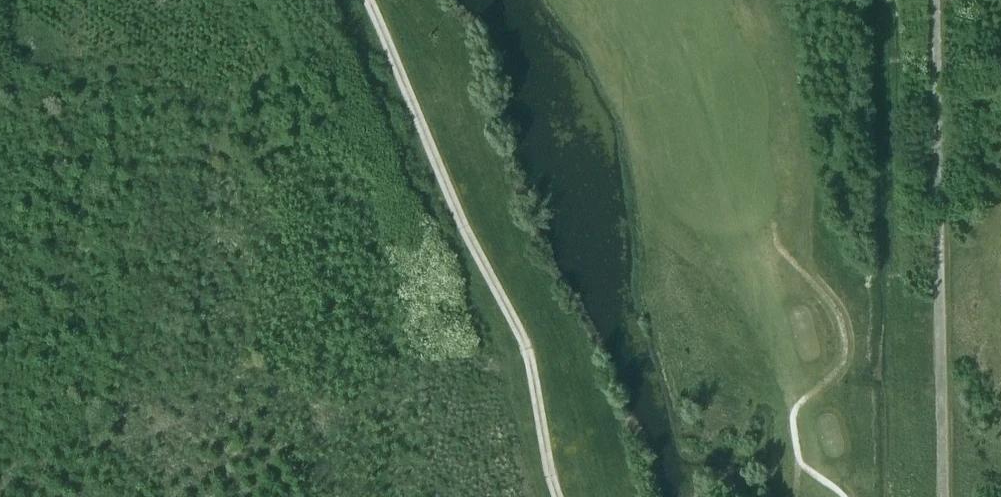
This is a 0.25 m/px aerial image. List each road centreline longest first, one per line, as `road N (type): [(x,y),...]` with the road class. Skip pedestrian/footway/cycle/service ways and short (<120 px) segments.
road 1 (track): [(555,496),(527,348),(464,227),(370,0)]

